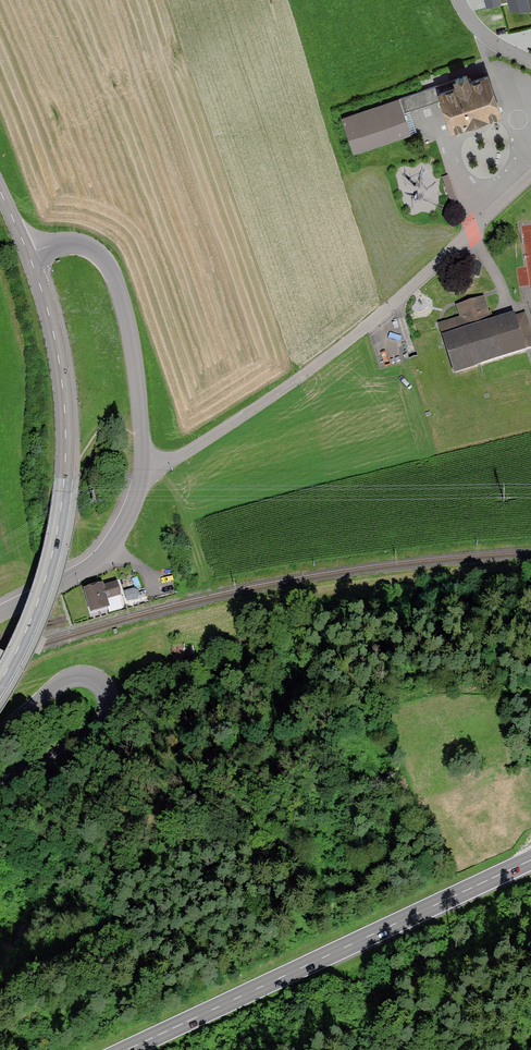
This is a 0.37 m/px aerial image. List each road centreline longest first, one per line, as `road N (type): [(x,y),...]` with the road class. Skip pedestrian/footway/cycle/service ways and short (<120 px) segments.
road 1 (unclassified): [(530,176),(331,355),(234,422),(144,468)]
road 2 (primary): [(530,861),(118,1049)]
road 3 (tertiary): [(0,681),(40,597),(65,470),(61,370),(28,254)]
road 4 (unclassified): [(144,468),(135,370),(114,278),(103,259),(76,244),(28,254)]
road 5 (unclassified): [(0,730),(64,681),(85,676),(102,688),(96,731),(0,782)]
road 6 (unclassified): [(144,468),(125,522),(95,564),(0,613)]

